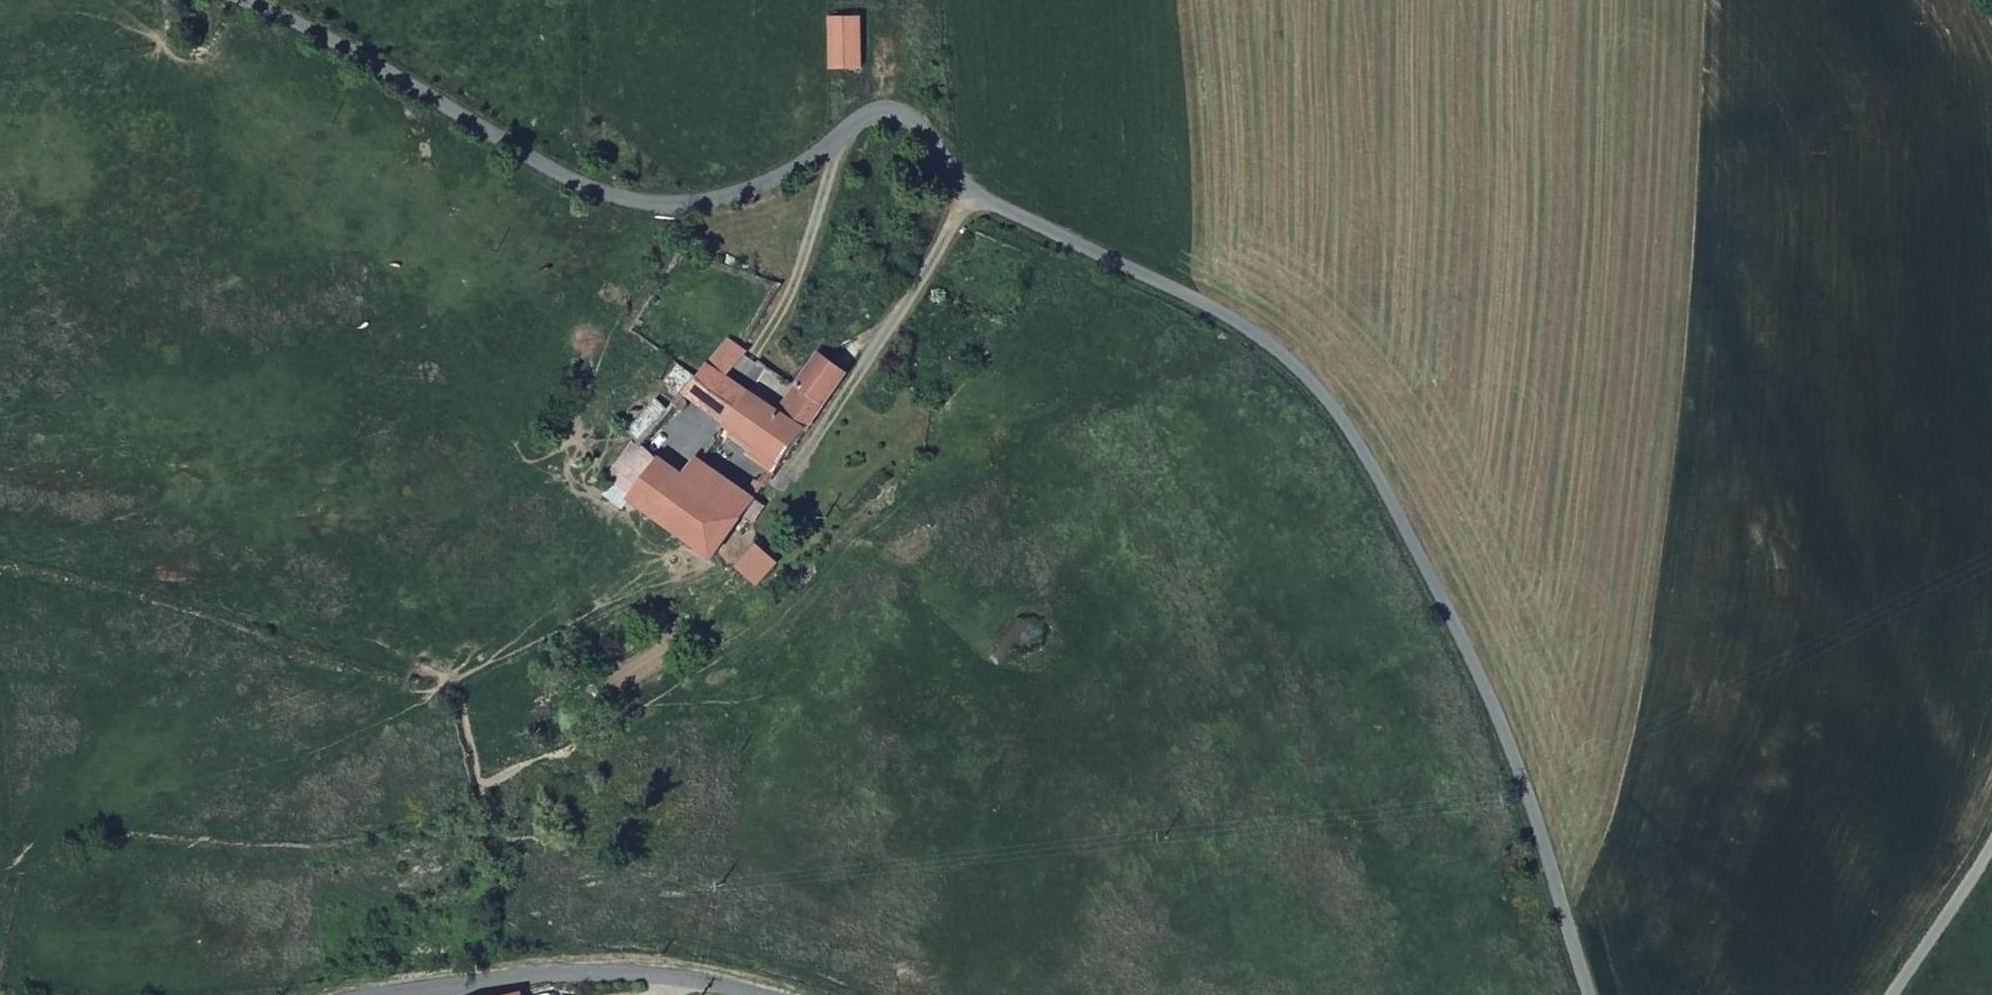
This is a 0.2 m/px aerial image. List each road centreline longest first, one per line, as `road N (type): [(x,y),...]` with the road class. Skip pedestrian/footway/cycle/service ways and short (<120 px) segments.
road 1 (unclassified): [(246,0),(560,174),(638,204),(689,205),(762,187),(869,115),(893,109),(918,124),(974,194),(1242,328),(1314,396),(1357,455),(1443,619),(1489,719),(1580,994)]
road 2 (unclassified): [(382,994),(611,971),(764,994)]
road 3 (unclassified): [(1991,844),(1890,994)]

